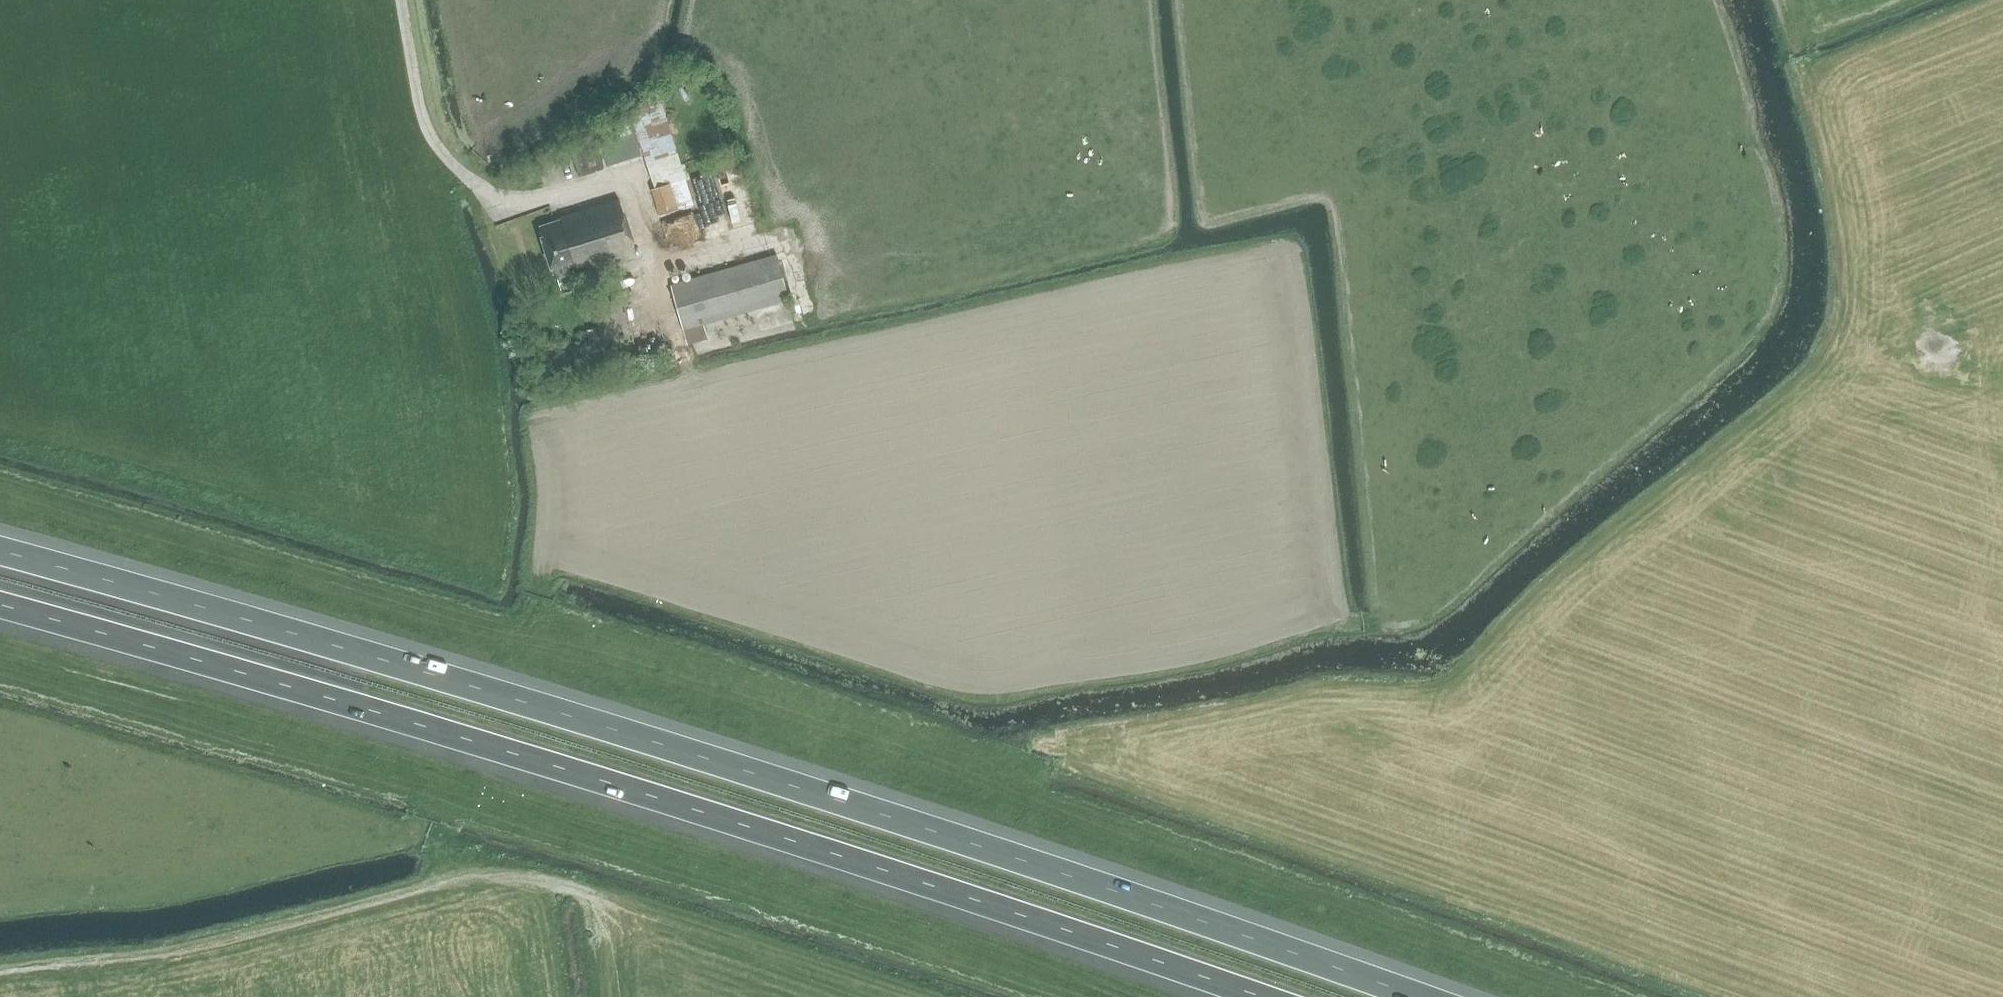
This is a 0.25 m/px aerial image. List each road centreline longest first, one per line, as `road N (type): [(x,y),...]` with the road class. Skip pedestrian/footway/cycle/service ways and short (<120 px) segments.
road 1 (motorway): [(1420,996),(620,730),(0,551)]
road 2 (motorway): [(0,603),(604,780),(1266,996)]

